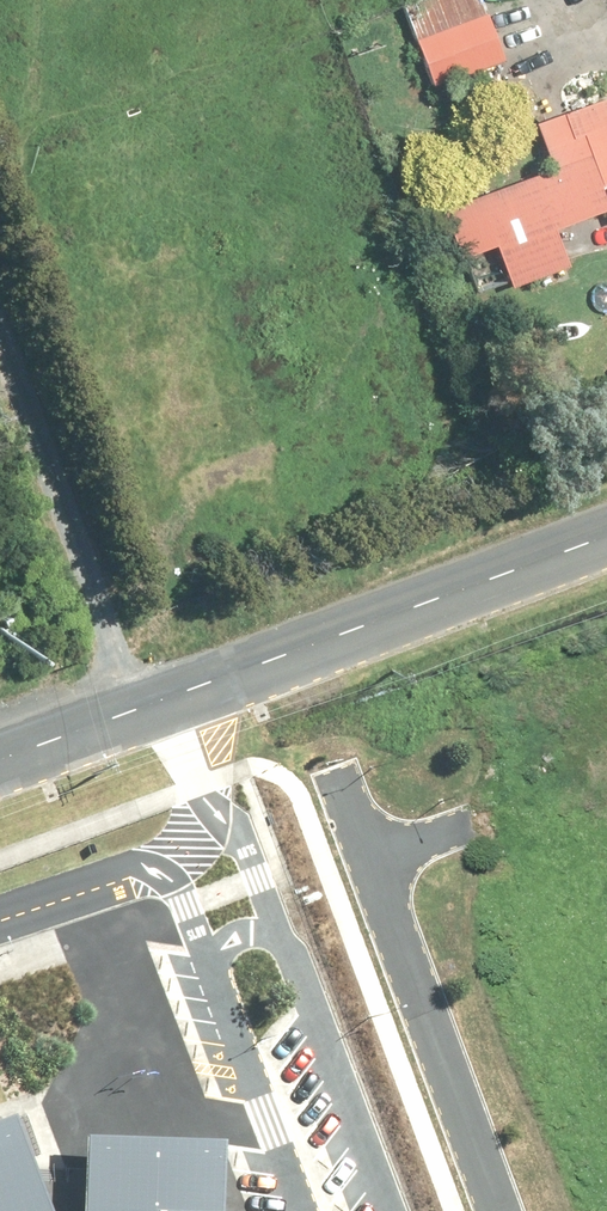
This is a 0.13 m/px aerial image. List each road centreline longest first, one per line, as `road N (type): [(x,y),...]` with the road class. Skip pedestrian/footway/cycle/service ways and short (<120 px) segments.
road 1 (secondary): [(606,537),(0,760)]
road 2 (track): [(0,344),(133,711)]
road 3 (residential): [(359,851),(494,1210)]

